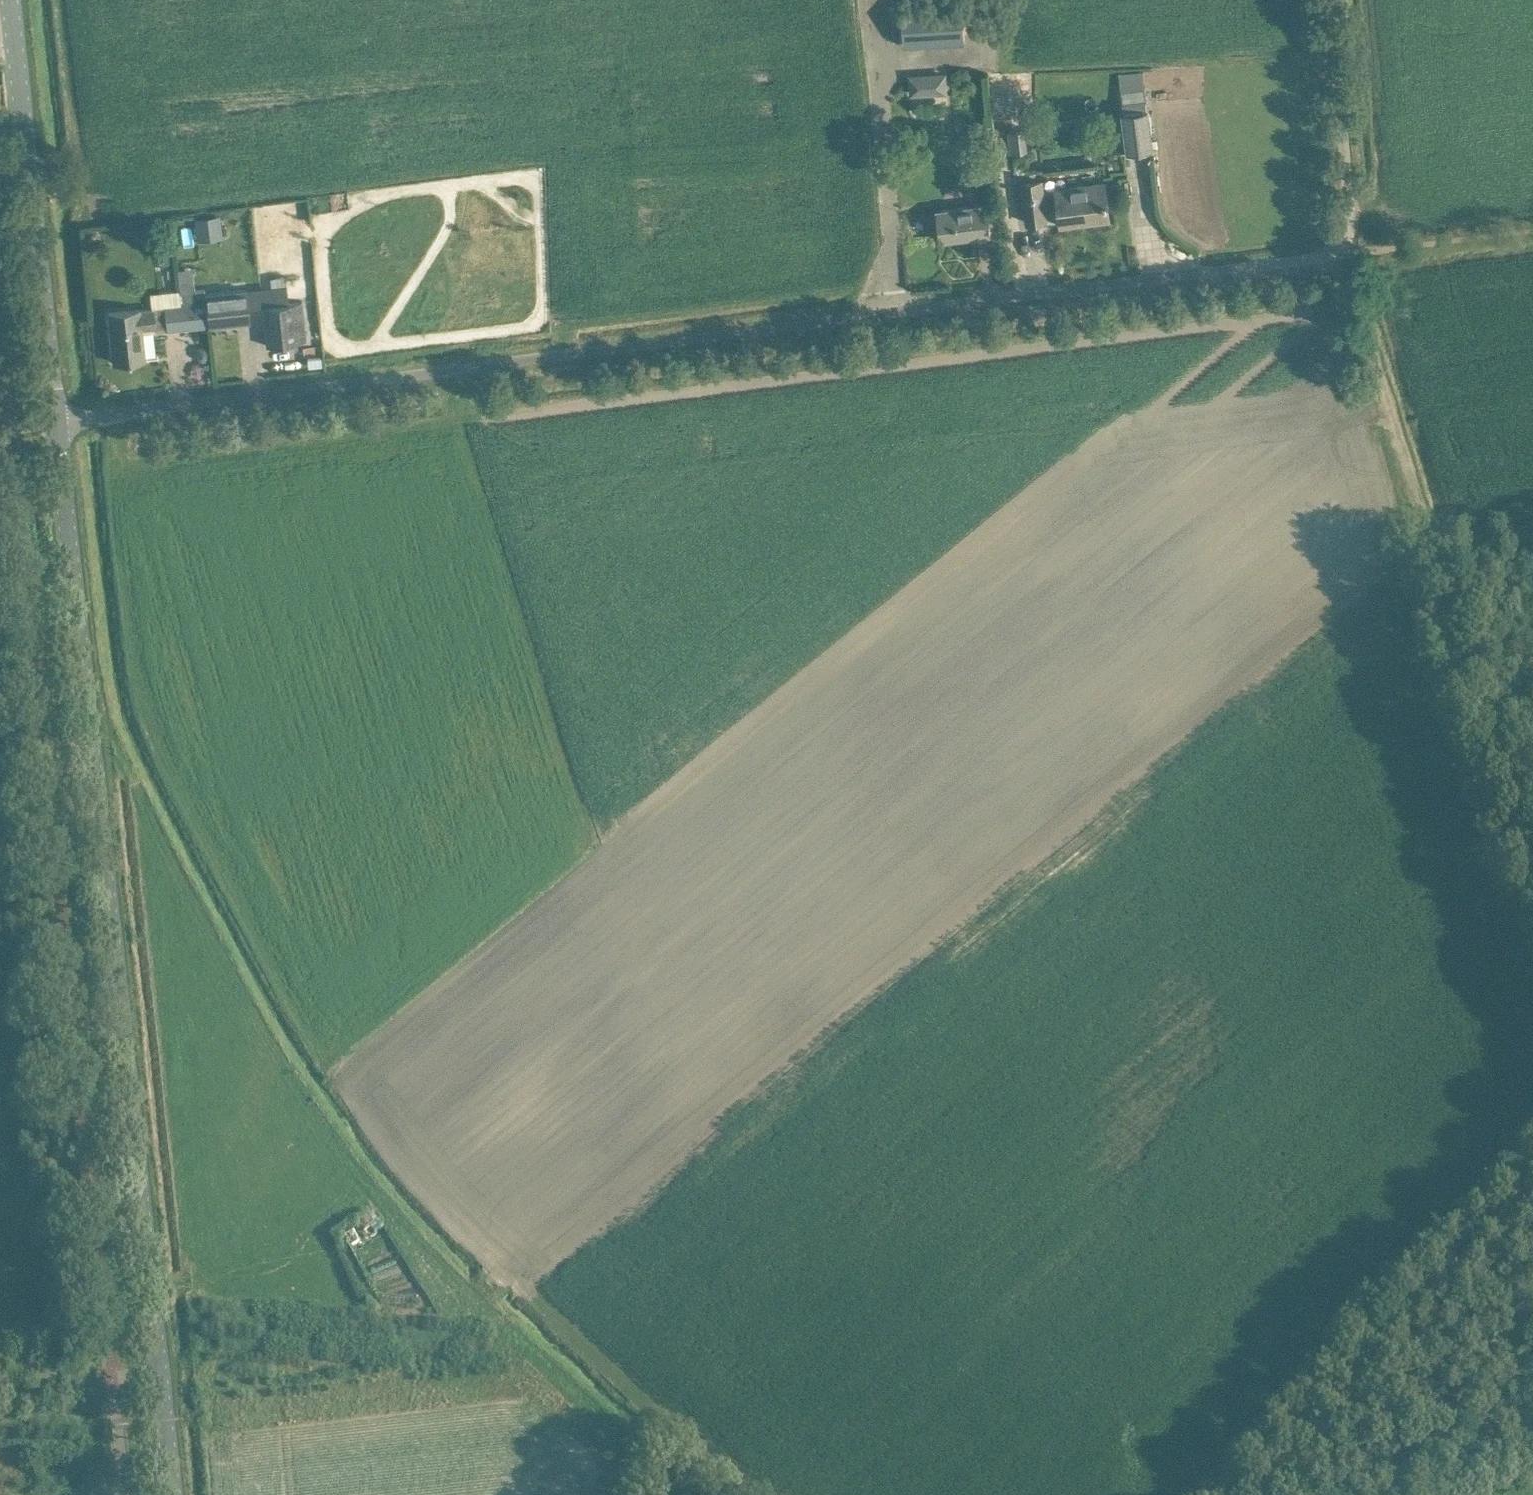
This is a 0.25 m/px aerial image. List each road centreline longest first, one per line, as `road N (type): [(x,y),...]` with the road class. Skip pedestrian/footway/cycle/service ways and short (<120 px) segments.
road 1 (unclassified): [(56,421),(1330,257),(1349,223),(1331,0)]
road 2 (unclassified): [(174,1494),(56,421)]
road 3 (track): [(1330,257),(1348,283),(1532,880)]
road 4 (unclassified): [(56,421),(10,0)]

